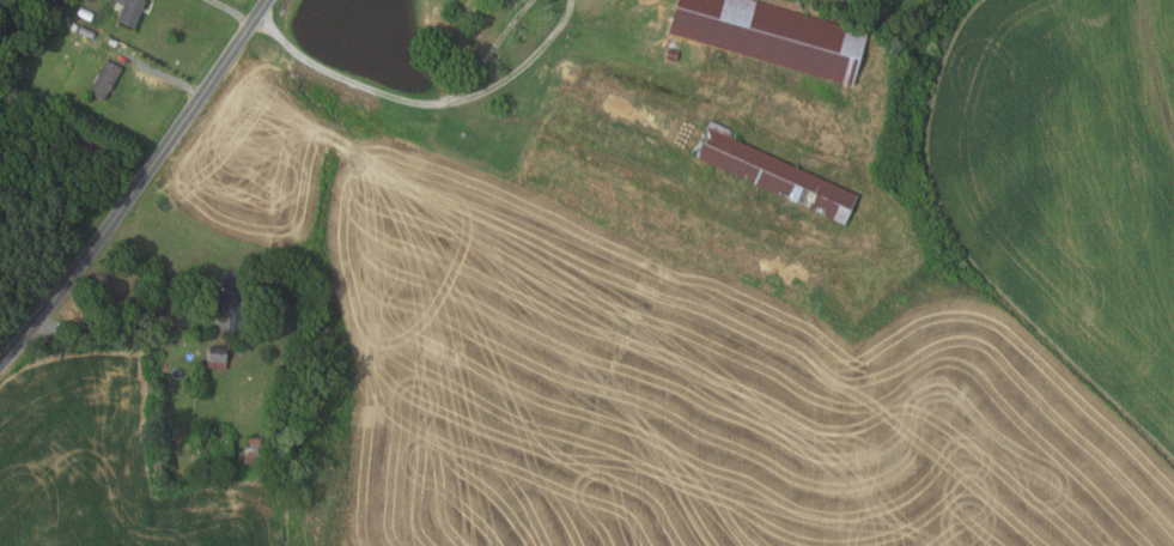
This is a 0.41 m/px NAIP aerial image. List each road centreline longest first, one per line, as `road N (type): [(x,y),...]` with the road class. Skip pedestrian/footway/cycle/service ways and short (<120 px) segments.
road 1 (residential): [(0,364),(104,236),(268,0)]

